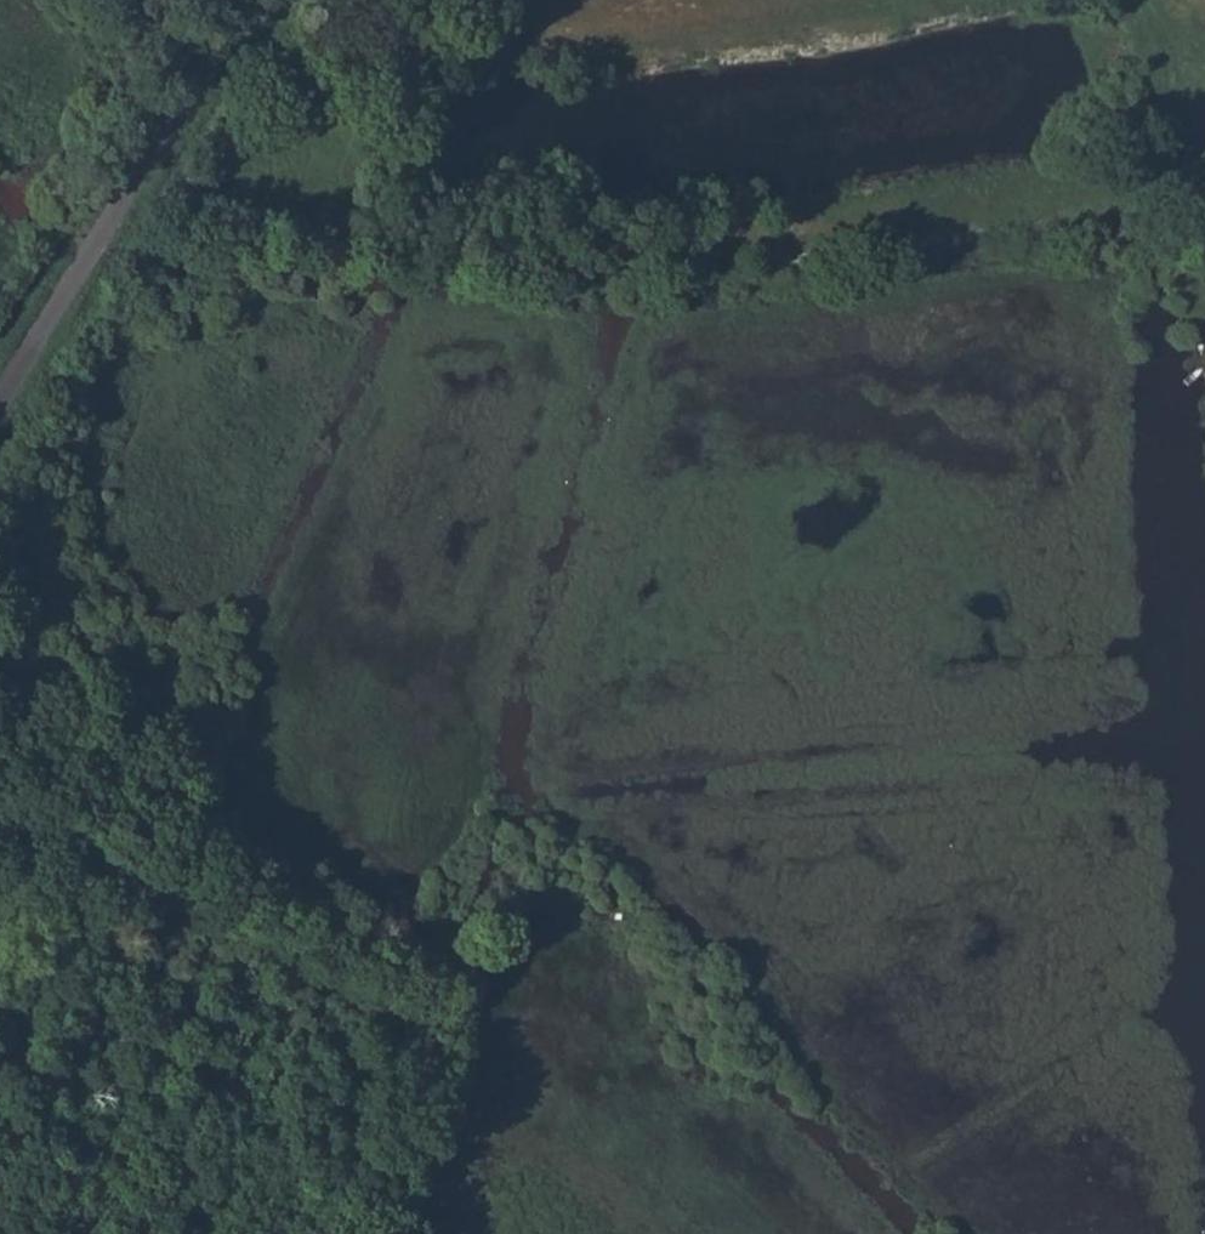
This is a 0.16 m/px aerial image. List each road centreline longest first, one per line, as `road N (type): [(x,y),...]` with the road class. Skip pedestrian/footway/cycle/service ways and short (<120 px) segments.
road 1 (unclassified): [(272,0),(216,57),(0,394)]

